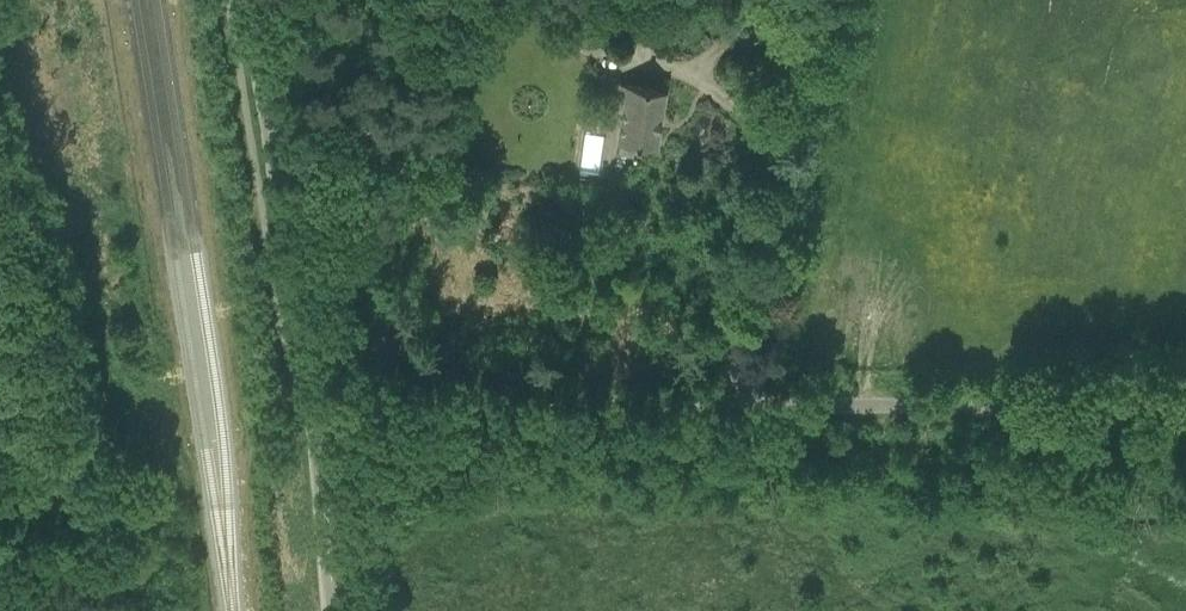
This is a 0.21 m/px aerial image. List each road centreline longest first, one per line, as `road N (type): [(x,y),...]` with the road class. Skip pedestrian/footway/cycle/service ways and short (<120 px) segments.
road 1 (unclassified): [(1185,412),(768,407),(319,417)]
road 2 (unclassified): [(319,417),(257,0)]
road 3 (track): [(725,408),(801,0)]
road 4 (unclassified): [(333,610),(319,417)]

